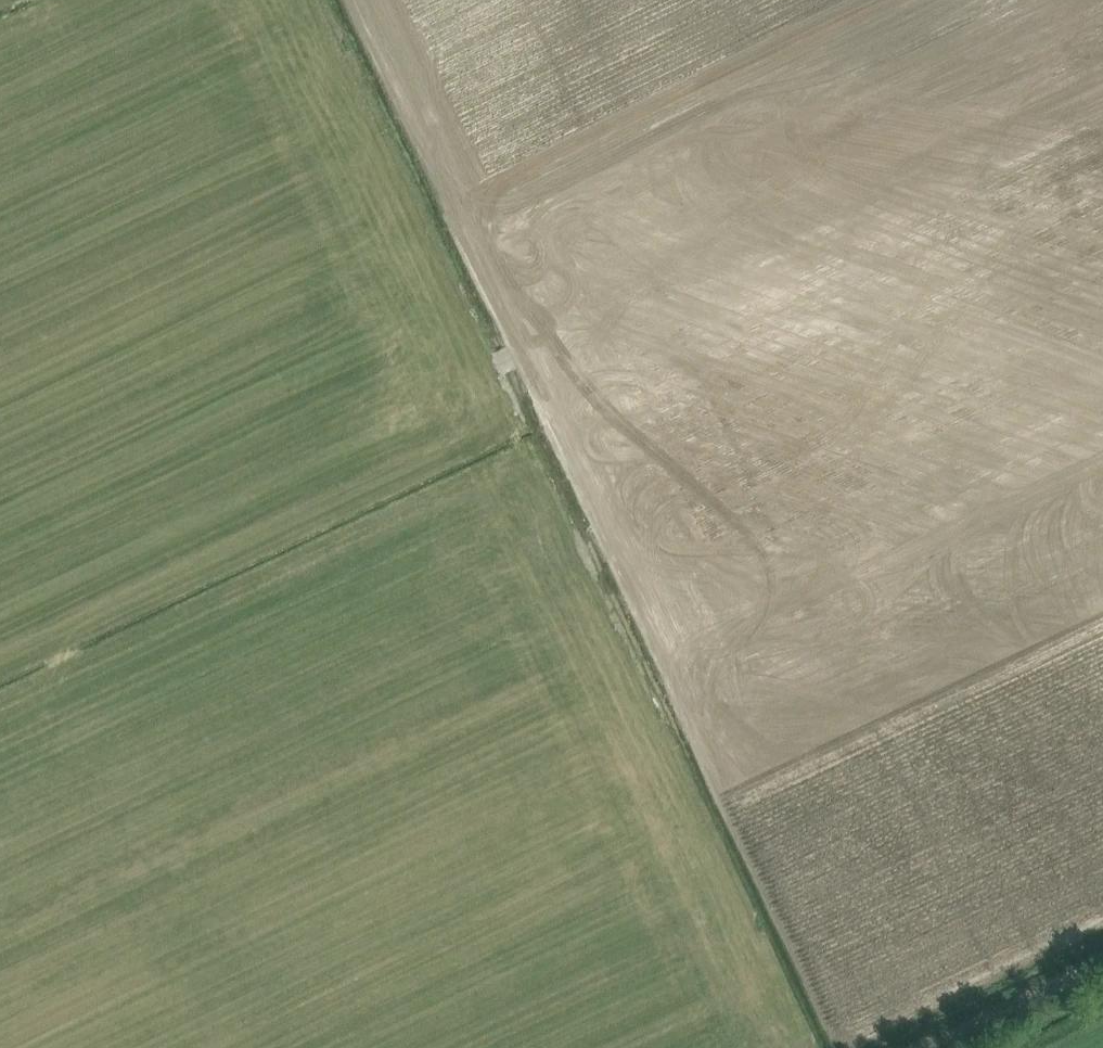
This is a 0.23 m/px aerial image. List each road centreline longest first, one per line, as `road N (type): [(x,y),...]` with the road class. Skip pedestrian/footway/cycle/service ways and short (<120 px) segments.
road 1 (track): [(918,1047),(1102,959)]

